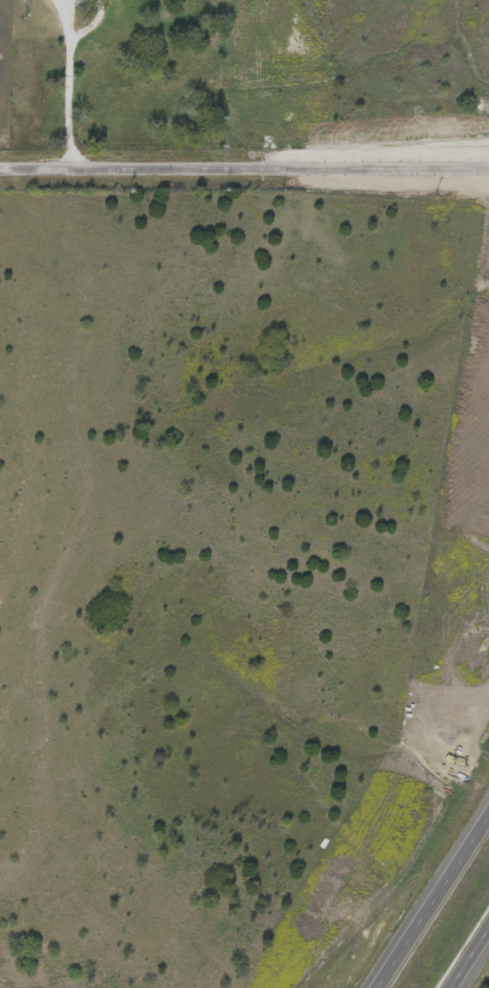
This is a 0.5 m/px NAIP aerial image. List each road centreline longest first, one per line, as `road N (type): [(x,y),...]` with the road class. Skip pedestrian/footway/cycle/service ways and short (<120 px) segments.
road 1 (residential): [(0,167),(488,160)]
road 2 (trunk): [(488,814),(414,930)]

